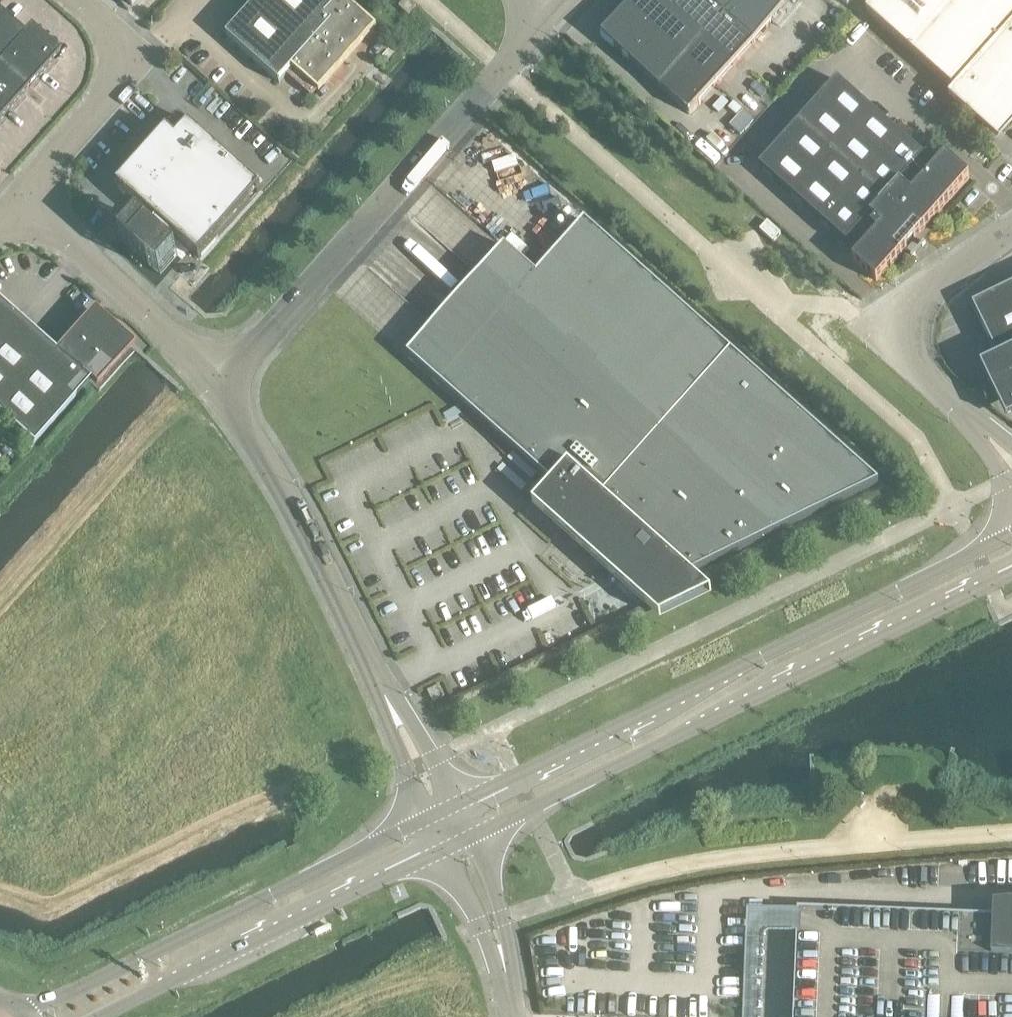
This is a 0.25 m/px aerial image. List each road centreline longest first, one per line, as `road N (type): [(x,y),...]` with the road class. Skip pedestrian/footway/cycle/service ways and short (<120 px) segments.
road 1 (secondary): [(1011,534),(457,805)]
road 2 (secondary): [(472,834),(1011,573)]
road 3 (unclassified): [(223,376),(554,6)]
road 4 (secondary): [(428,818),(26,1016)]
road 5 (secondary): [(100,1016),(443,847)]
road 6 (unclassified): [(385,685),(223,376)]
road 7 (unclassified): [(223,376),(18,204)]
road 8 (unclassified): [(1011,228),(932,281),(908,325),(909,350),(971,421)]
road 9 (unclassified): [(139,65),(18,204)]
road 10 (unclassified): [(385,685),(392,732),(428,818)]
road 11 (unclassified): [(457,805),(415,723),(385,685)]
road 12 (unclassified): [(497,957),(499,922),(472,834)]
road 13 (unclassified): [(443,847),(497,957)]

